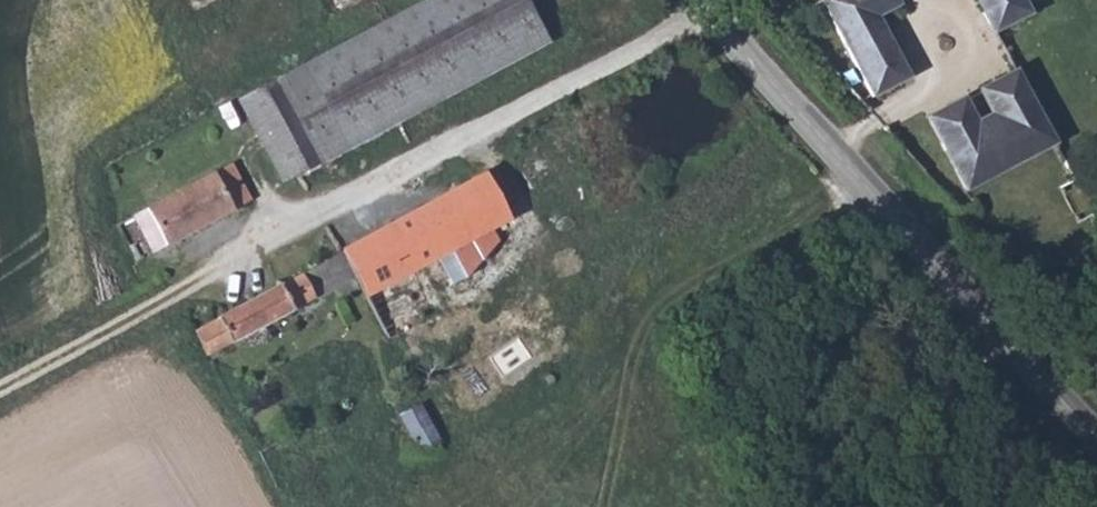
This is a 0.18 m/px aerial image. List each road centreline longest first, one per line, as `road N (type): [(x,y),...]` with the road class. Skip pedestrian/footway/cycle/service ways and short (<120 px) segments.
road 1 (unclassified): [(715,18),(216,277)]
road 2 (tertiary): [(1096,427),(715,18)]
road 3 (track): [(216,277),(0,391)]

